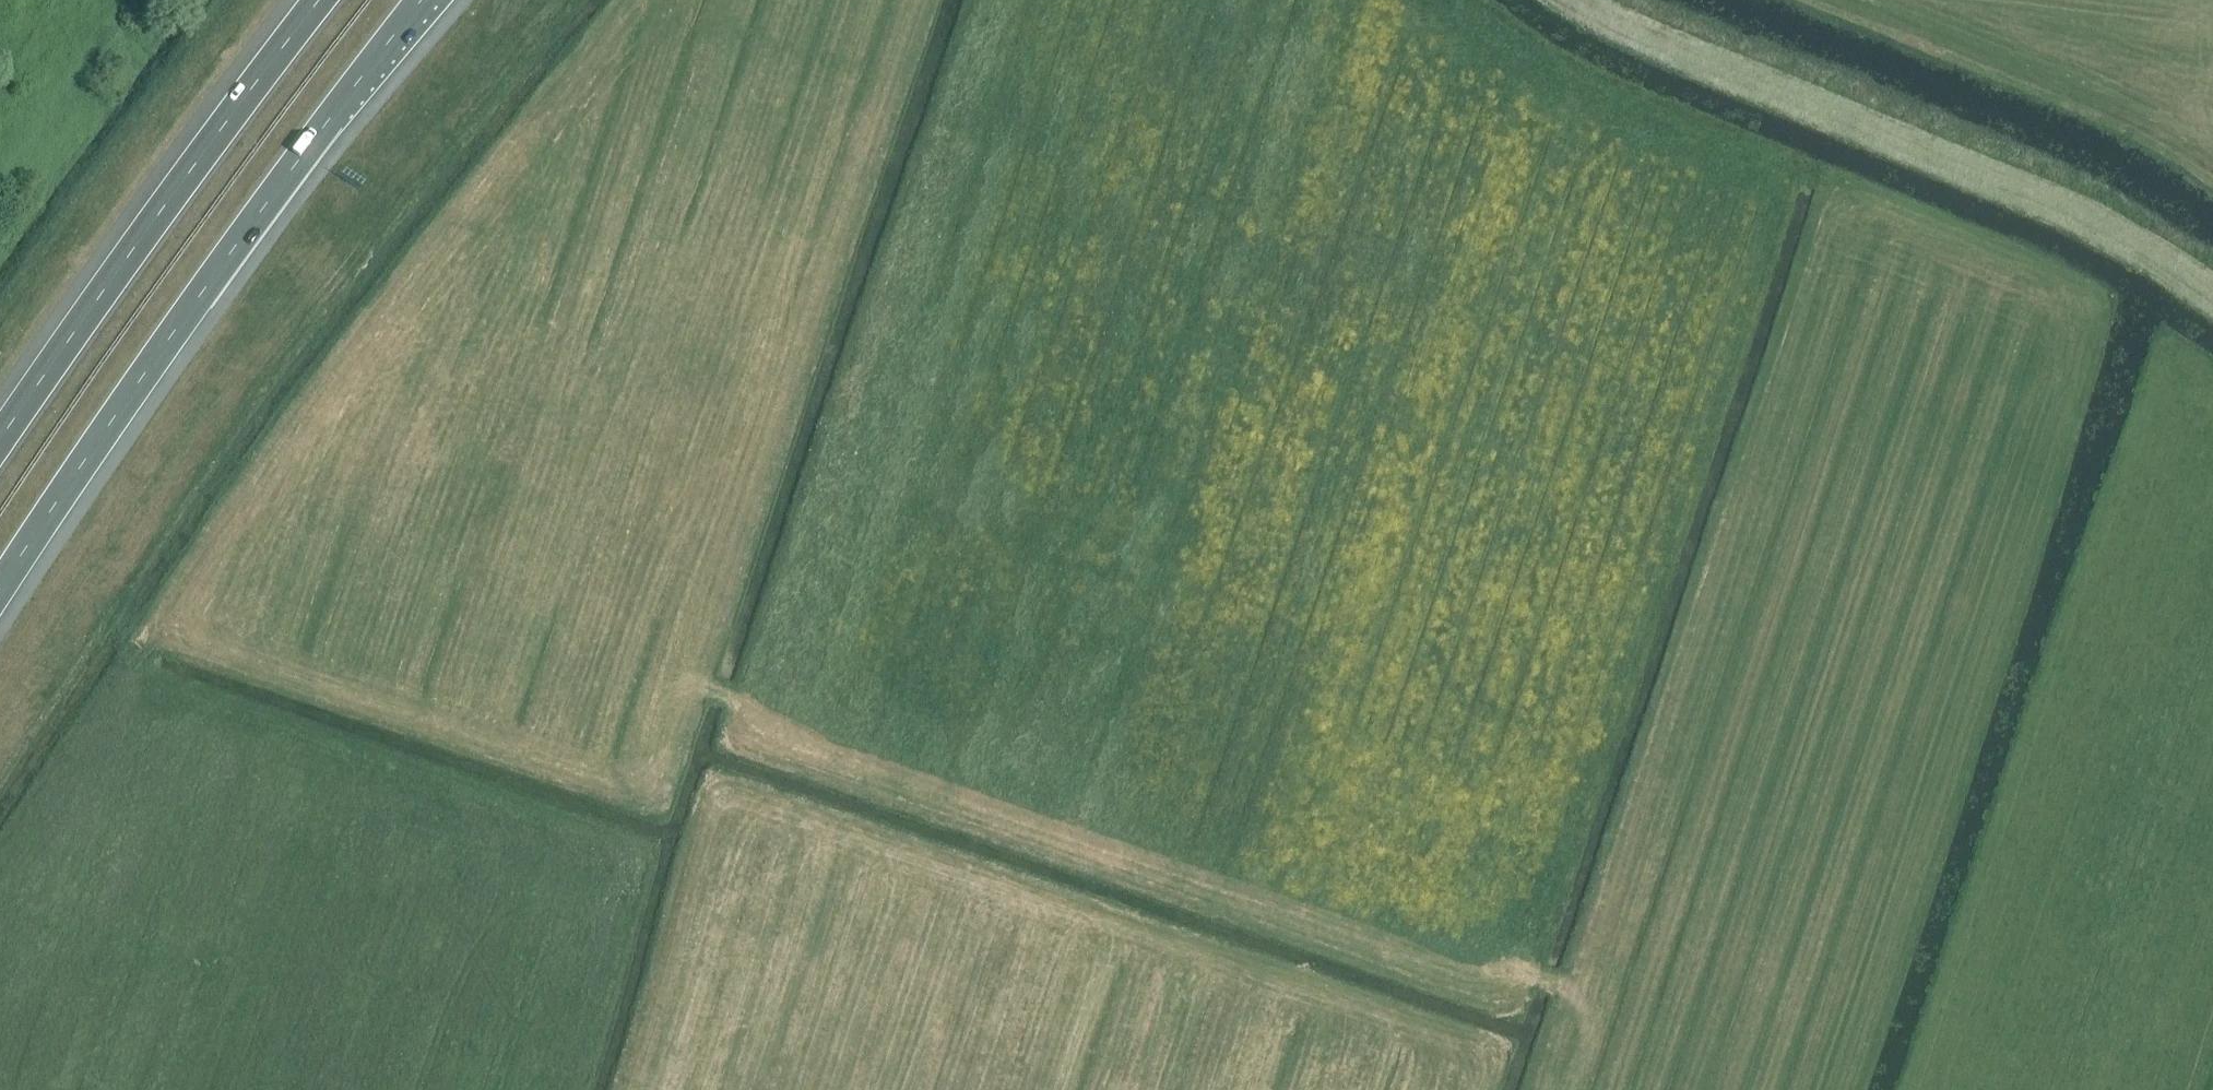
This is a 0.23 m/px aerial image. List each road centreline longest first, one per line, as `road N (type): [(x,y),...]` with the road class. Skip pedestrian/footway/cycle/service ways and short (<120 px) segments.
road 1 (motorway): [(0,591),(201,295),(423,0)]
road 2 (motorway): [(319,0),(159,211),(0,441)]

